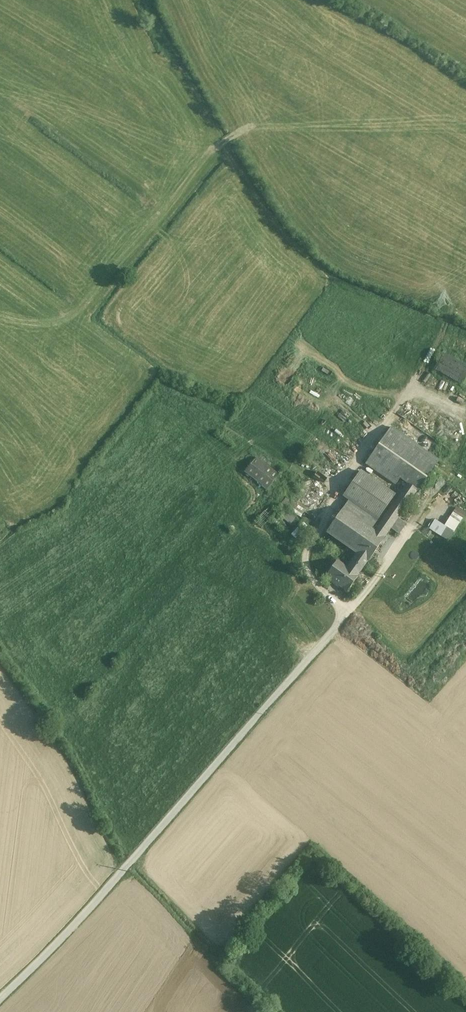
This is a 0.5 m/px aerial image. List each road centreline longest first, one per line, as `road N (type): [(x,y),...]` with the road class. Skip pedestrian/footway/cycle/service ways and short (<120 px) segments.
road 1 (track): [(0,1000),(146,850),(376,583)]

